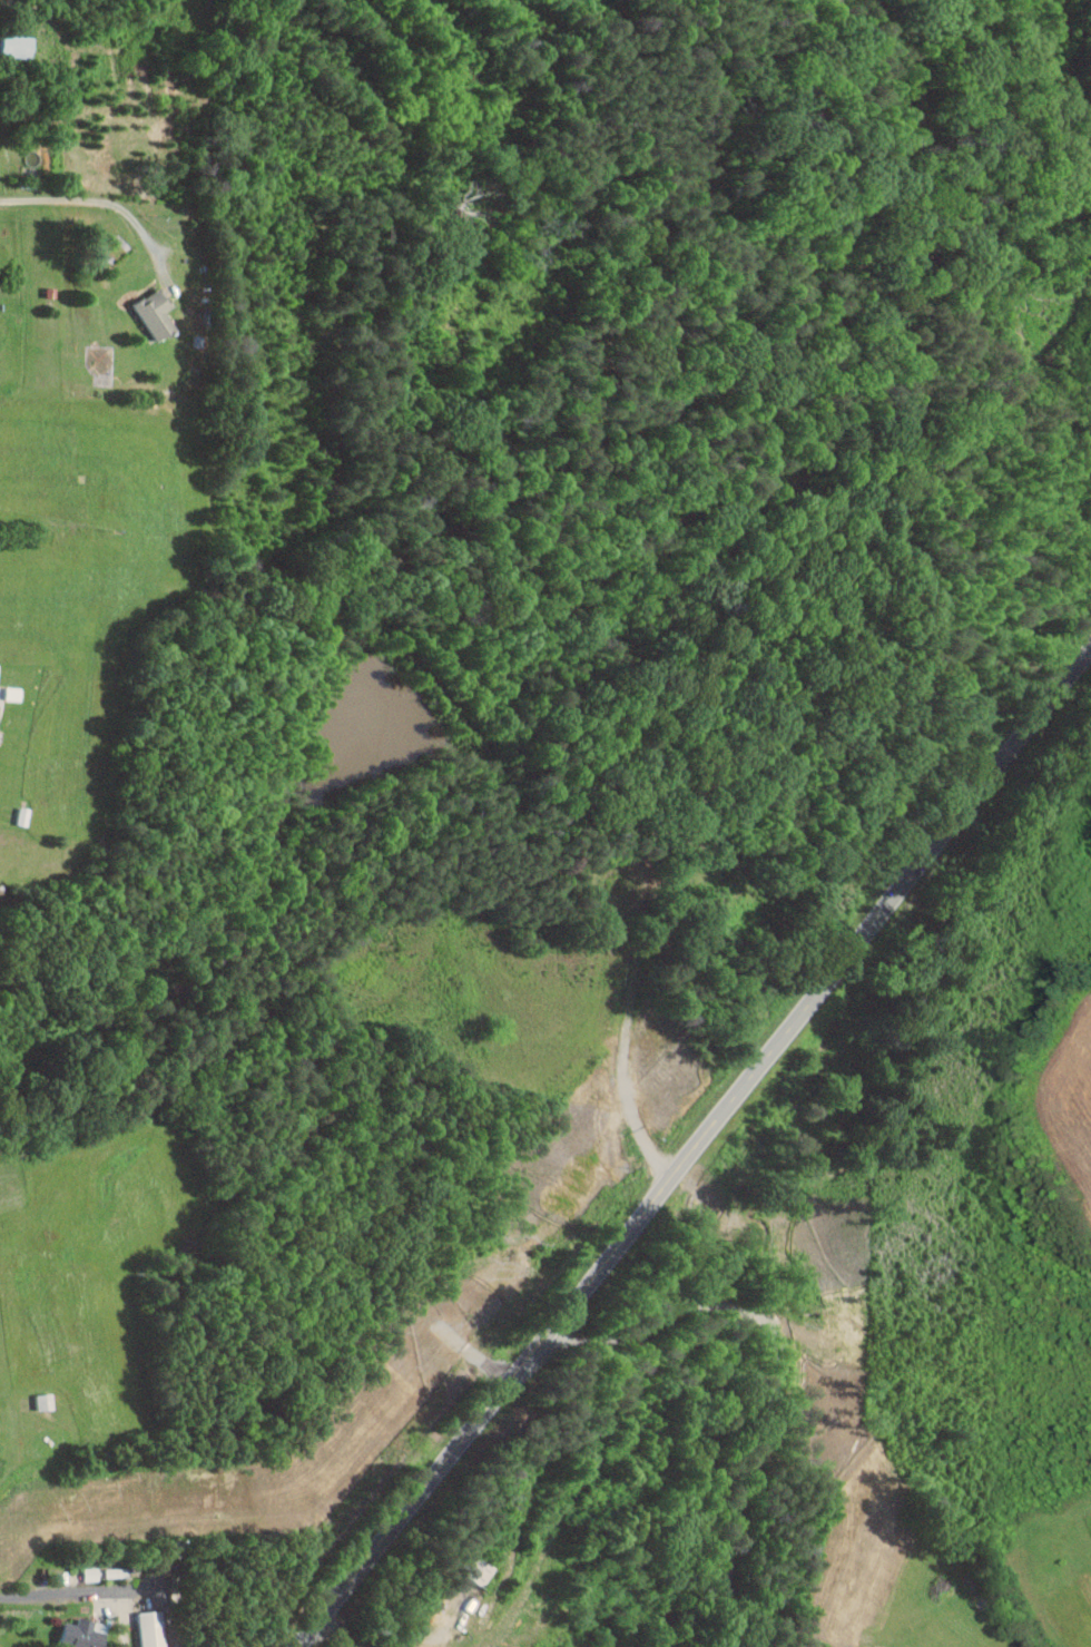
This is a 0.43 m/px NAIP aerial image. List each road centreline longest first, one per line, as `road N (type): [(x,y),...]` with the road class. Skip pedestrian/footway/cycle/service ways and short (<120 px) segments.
road 1 (primary): [(299,1646),(1090,647)]
road 2 (residential): [(0,199),(239,207),(399,183),(416,171),(419,124),(432,105)]

